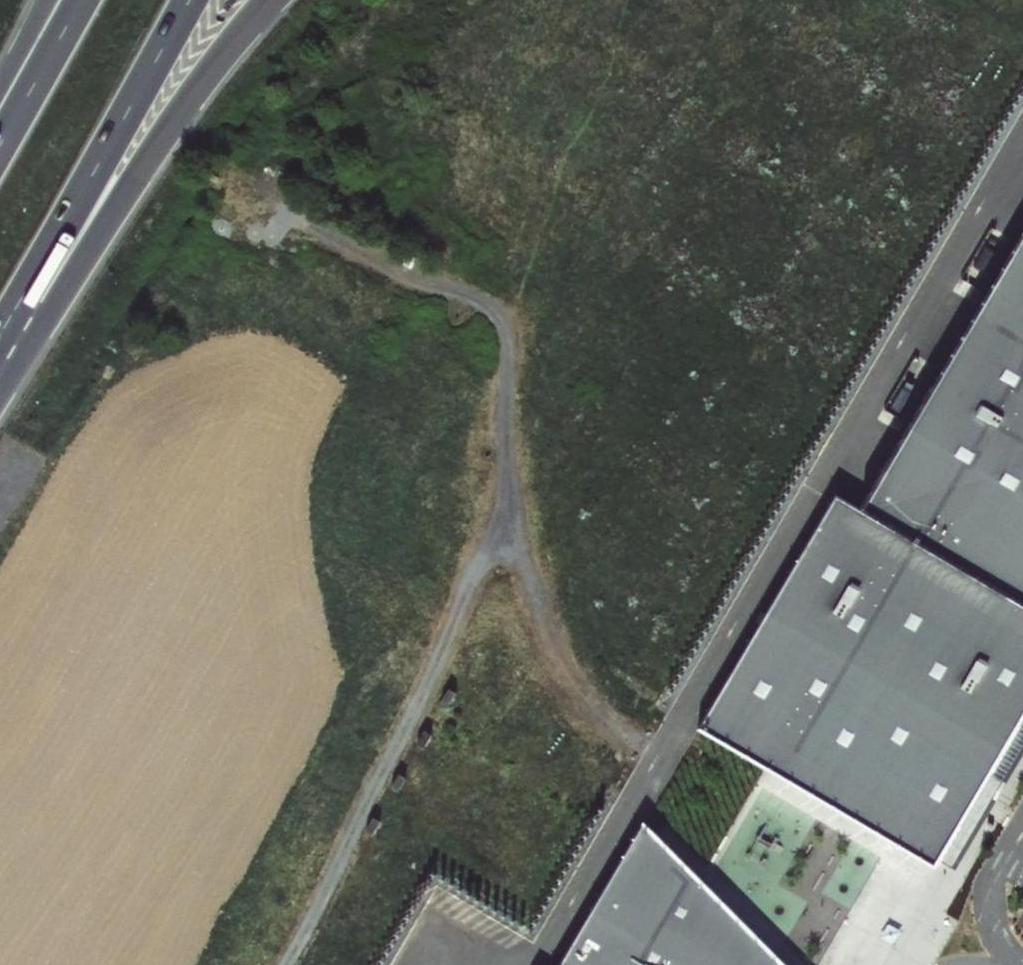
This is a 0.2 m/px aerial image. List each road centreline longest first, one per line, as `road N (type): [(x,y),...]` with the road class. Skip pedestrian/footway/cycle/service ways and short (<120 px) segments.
road 1 (motorway): [(0,395),(174,121),(268,0)]
road 2 (motorway): [(0,332),(189,0)]
road 3 (motorway): [(81,0),(0,131)]
road 4 (residential): [(1022,833),(989,894),(996,938),(1015,964)]

